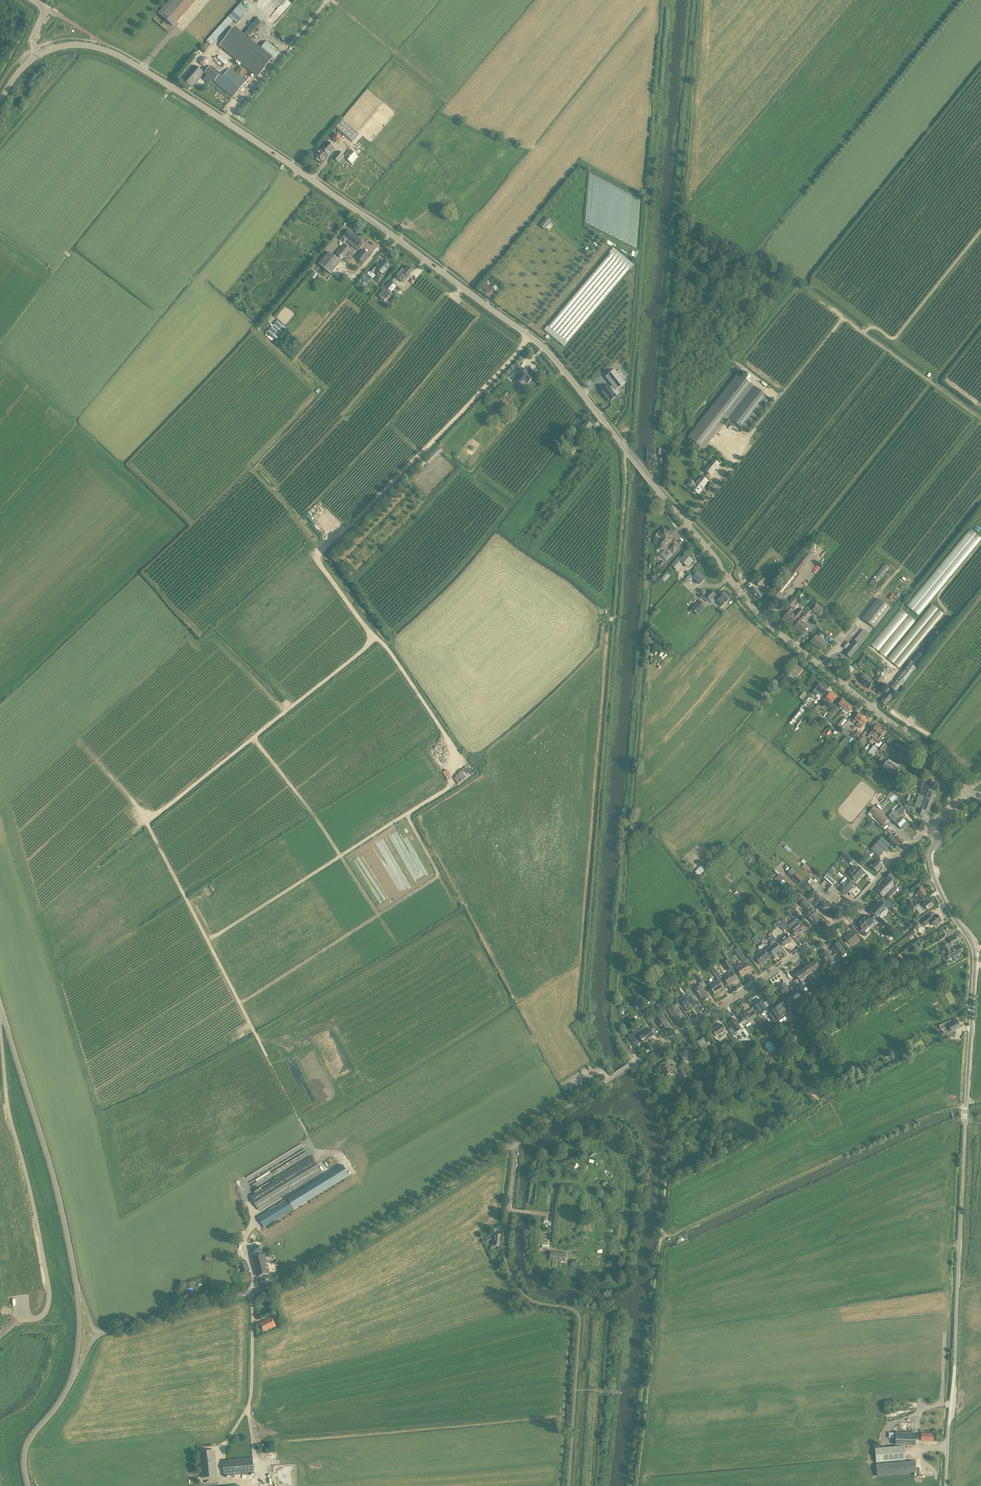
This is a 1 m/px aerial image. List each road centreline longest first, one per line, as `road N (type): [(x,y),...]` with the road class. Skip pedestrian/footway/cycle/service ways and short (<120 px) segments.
road 1 (tertiary): [(971,792),(773,628),(543,347),(358,212),(126,59),(83,45),(38,56)]
road 2 (track): [(309,1138),(146,822),(369,644),(319,555),(529,337)]
road 3 (unclassified): [(946,1485),(975,954),(935,878),(929,856),(938,840),(931,827)]
road 4 (track): [(635,1063),(612,997),(647,578)]
road 5 (unclassified): [(97,1333),(298,1276),(516,1141)]
road 6 (unclassified): [(931,827),(819,939),(610,1079)]
road 7 (unclassified): [(569,1485),(580,1320),(568,1308),(526,1296),(508,1268),(516,1141)]
road 8 (track): [(7,1328),(42,1315),(49,1295),(9,1112),(0,1032)]
road 9 (unclassified): [(78,1291),(0,1007)]
road 10 (track): [(671,277),(695,0)]
road 11 (track): [(47,270),(156,132),(172,87)]
road 12 (track): [(491,308),(392,426),(421,454)]
road 13 (unclassified): [(73,1374),(25,1448),(27,1485)]
road 14 (track): [(763,980),(695,876)]

